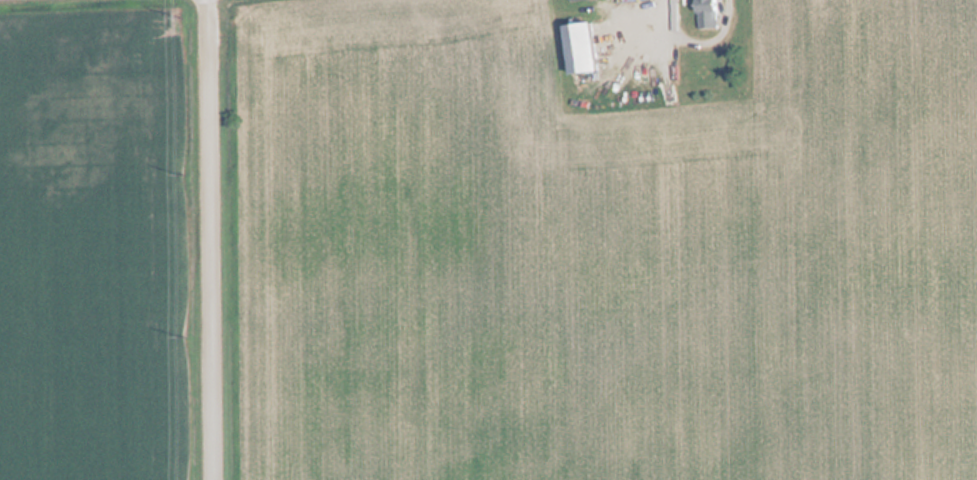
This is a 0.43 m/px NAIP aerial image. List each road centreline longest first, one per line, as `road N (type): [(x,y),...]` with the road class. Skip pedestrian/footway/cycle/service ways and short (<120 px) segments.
road 1 (residential): [(214,479),(210,0)]

